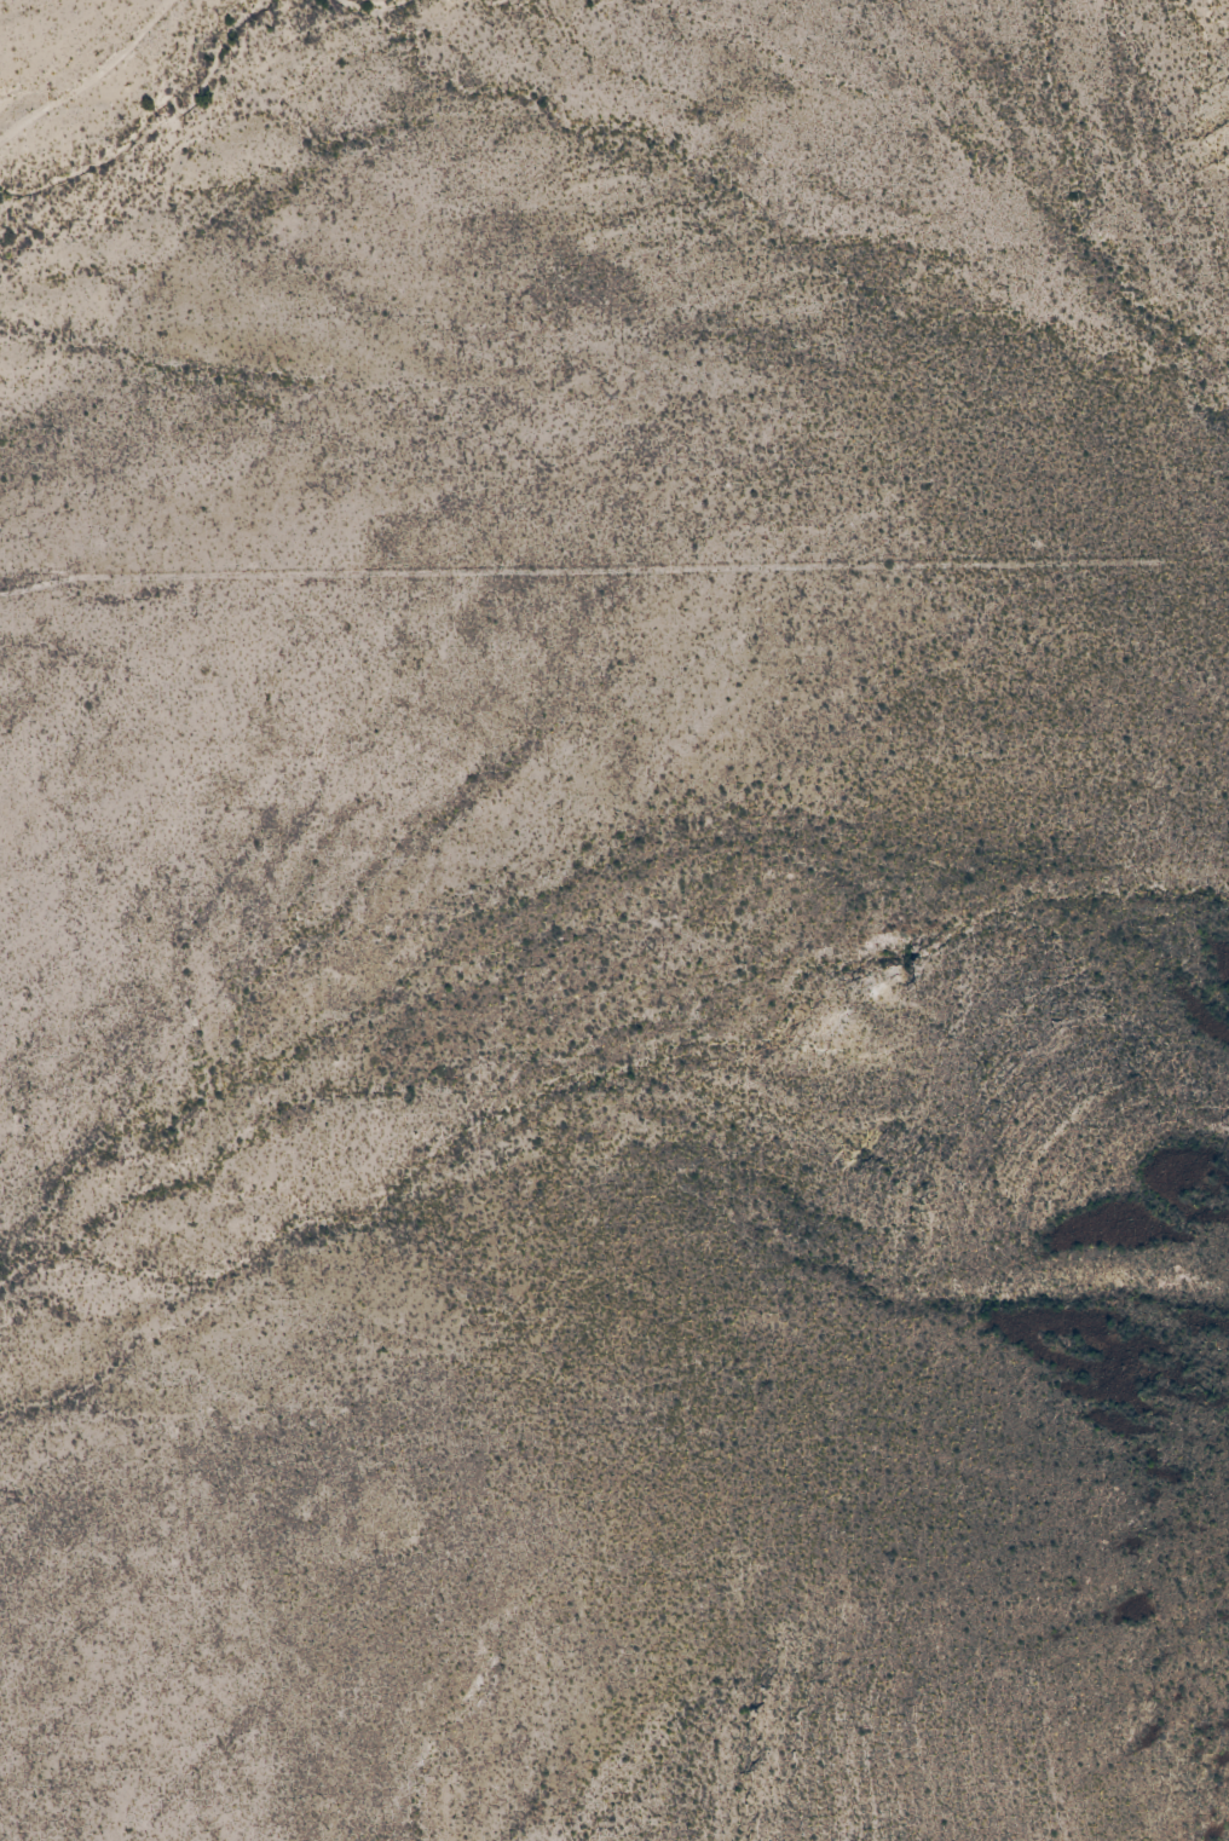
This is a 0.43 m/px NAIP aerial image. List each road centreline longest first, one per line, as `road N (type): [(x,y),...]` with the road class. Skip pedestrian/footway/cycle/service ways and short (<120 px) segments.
road 1 (track): [(0,141),(205,0)]

